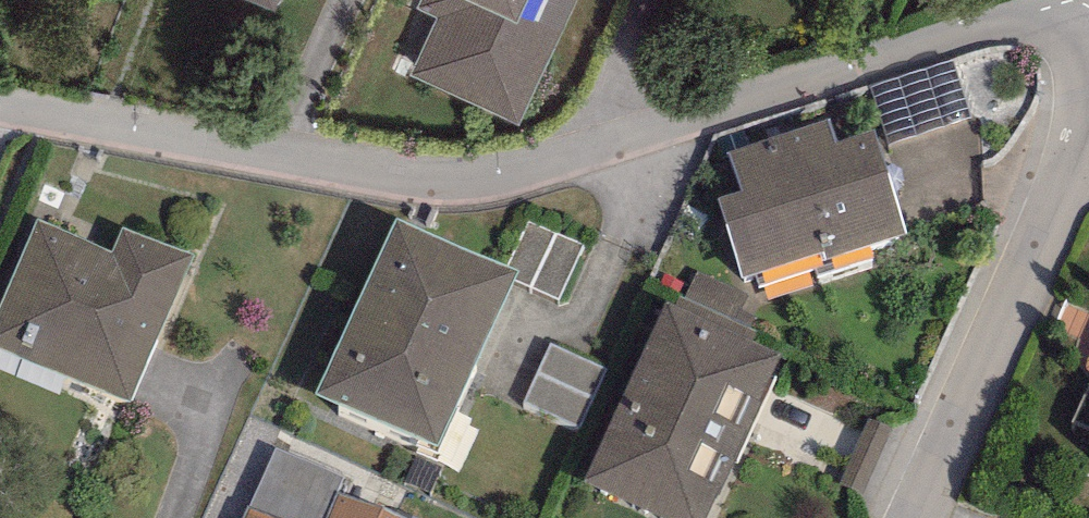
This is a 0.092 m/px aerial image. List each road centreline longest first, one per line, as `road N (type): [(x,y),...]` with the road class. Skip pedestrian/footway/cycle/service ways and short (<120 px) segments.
road 1 (residential): [(1088,8),(515,167),(436,175),(0,110)]
road 2 (residential): [(1088,133),(919,517)]

